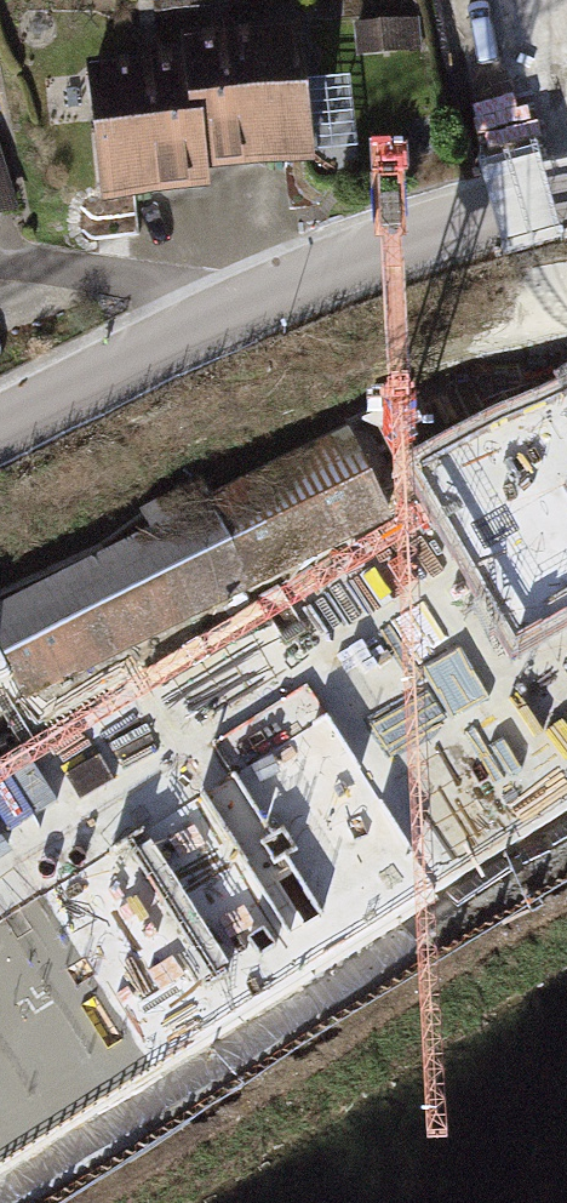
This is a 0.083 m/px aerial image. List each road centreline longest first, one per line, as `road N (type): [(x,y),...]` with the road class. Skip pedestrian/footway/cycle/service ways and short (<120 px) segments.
road 1 (residential): [(0,419),(337,261),(566,203)]

